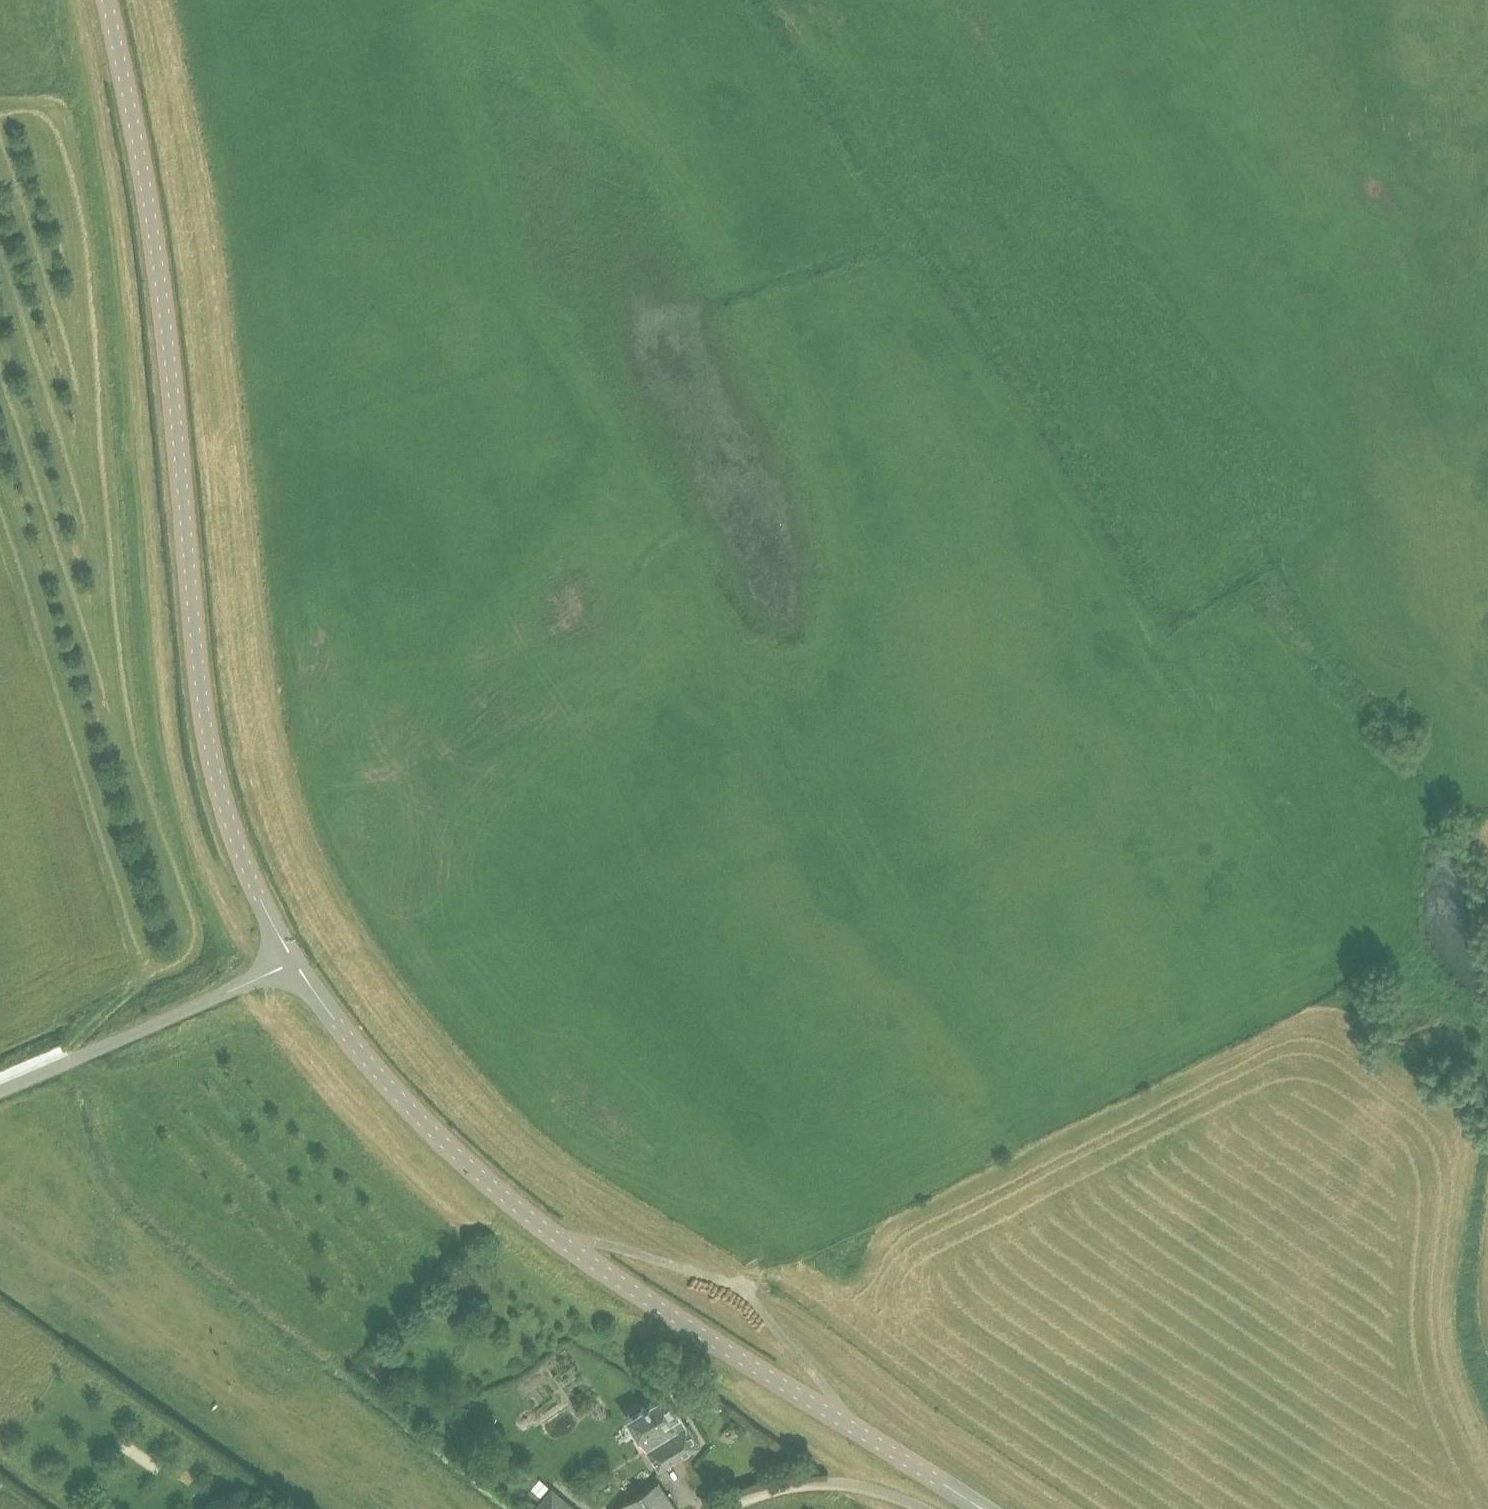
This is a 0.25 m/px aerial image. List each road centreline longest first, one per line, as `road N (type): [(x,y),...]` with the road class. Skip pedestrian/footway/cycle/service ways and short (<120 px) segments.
road 1 (tertiary): [(293,962),(248,878),(208,734),(162,285),(105,0)]
road 2 (tertiary): [(293,962),(431,1128),(547,1230),(981,1508)]
road 3 (unclassified): [(0,1090),(293,962)]
road 4 (track): [(753,1299),(731,1283),(547,1230)]
road 5 (track): [(852,1426),(753,1299)]

